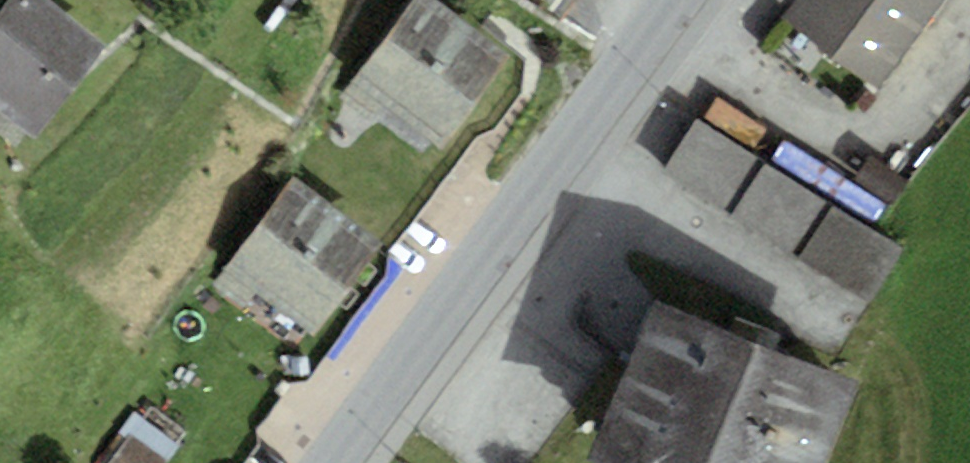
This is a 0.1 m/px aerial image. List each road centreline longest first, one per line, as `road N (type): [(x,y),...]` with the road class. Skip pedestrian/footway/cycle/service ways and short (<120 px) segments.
road 1 (tertiary): [(338,462),(677,0)]

